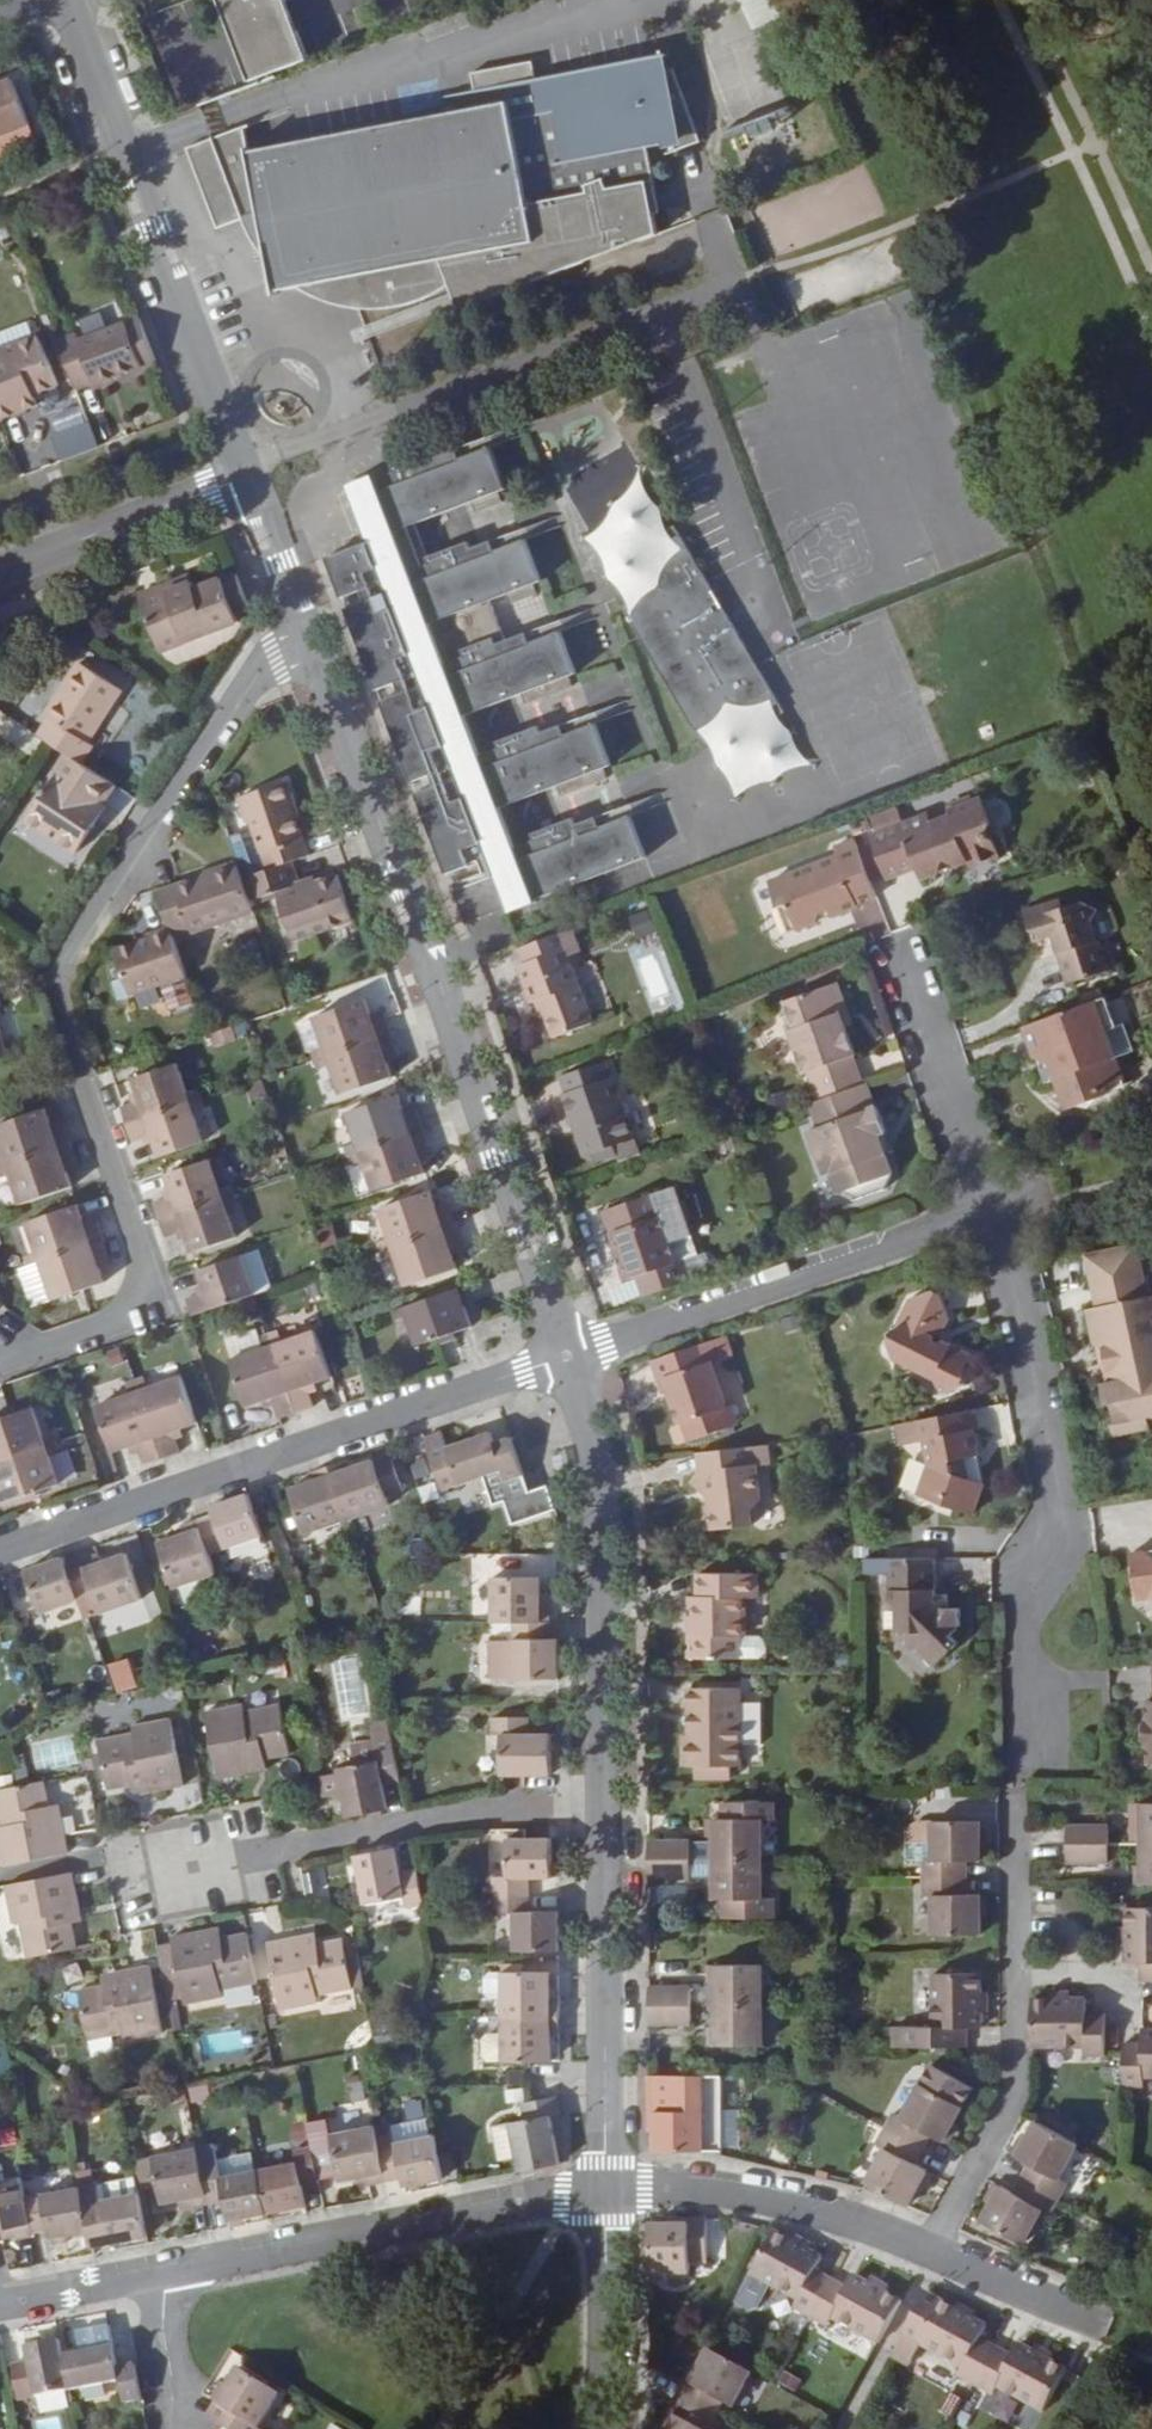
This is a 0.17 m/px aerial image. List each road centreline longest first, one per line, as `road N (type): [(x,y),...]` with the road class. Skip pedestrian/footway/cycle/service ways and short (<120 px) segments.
road 1 (residential): [(928,2249),(1010,2094),(1010,1628),(1052,1528),(991,1207)]
road 2 (residential): [(306,639),(234,686),(50,980),(149,1279),(144,1304),(119,1326),(0,1368)]
road 3 (unclassified): [(306,639),(555,1356)]
road 4 (residential): [(0,1553),(555,1356)]
road 5 (residential): [(733,278),(246,476)]
road 6 (unclassified): [(65,0),(246,476)]
road 7 (residential): [(149,2275),(452,2215),(606,2194)]
road 8 (residential): [(555,1356),(991,1207)]
road 9 (unclassified): [(555,1356),(594,1463),(605,1801)]
road 10 (residential): [(190,1867),(504,1802),(605,1801)]
road 11 (unclassified): [(605,1801),(606,2194)]
road 12 (residential): [(606,2194),(722,2190),(802,2203),(928,2249)]
road 13 (residential): [(246,476),(0,571)]
road 14 (residential): [(596,2428),(606,2194)]
road 15 (residential): [(991,1207),(913,989)]
road 16 (residential): [(928,2249),(1107,2326)]
road 17 (unclassified): [(246,476),(306,639)]
road 18 (residential): [(168,2428),(167,2370),(149,2275)]
road 19 (residential): [(0,2305),(149,2275)]

